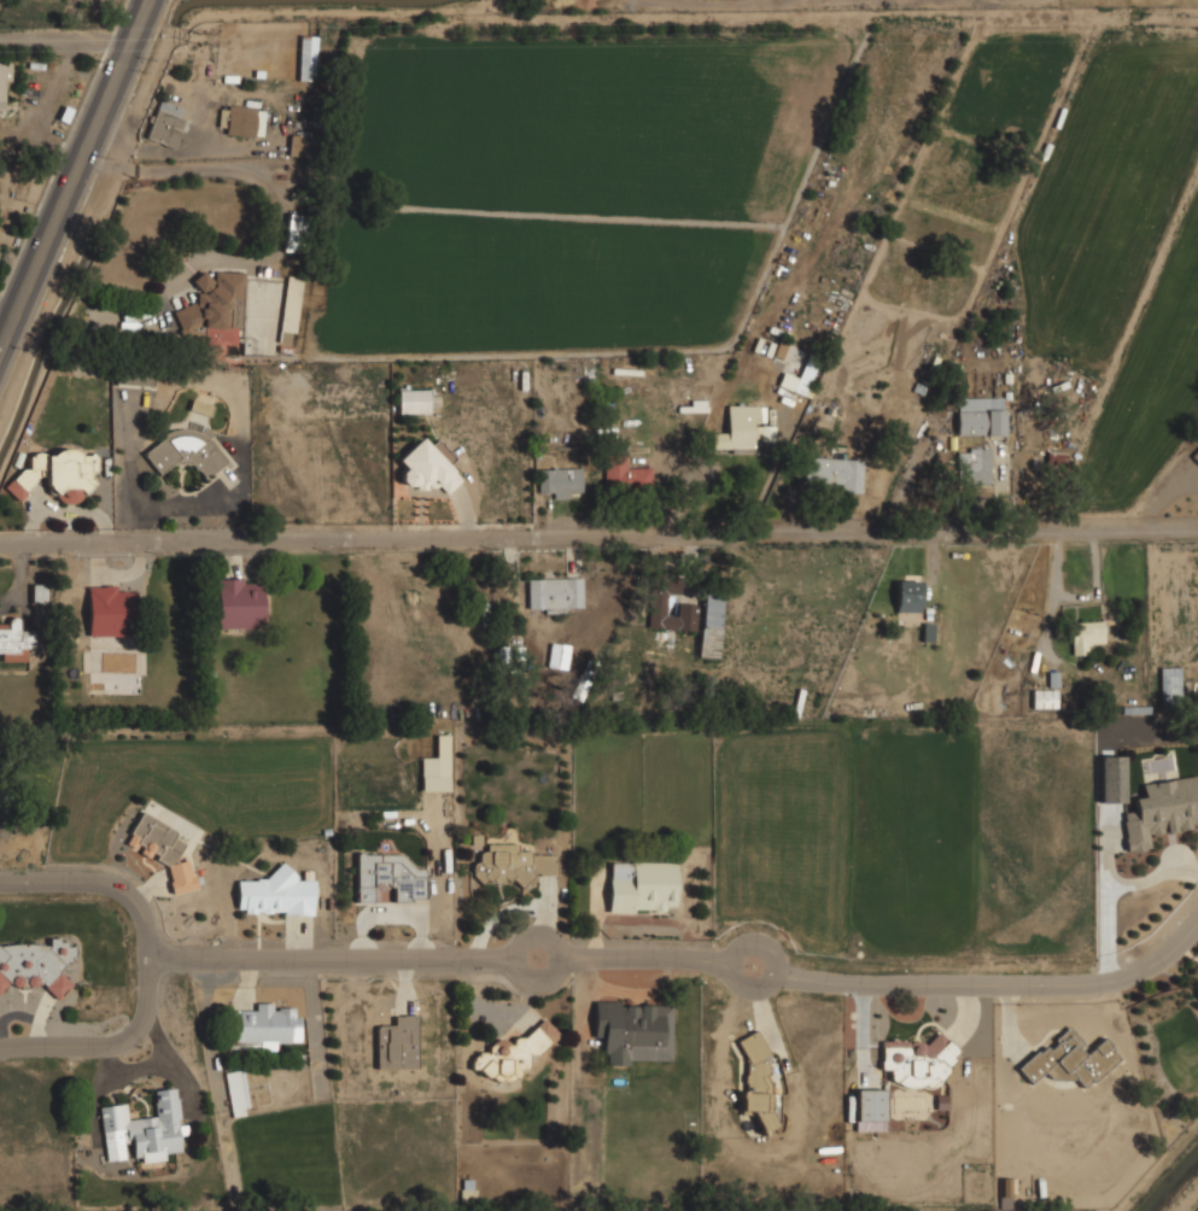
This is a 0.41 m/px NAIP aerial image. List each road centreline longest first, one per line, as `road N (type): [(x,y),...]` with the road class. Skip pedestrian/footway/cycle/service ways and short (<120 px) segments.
road 1 (residential): [(1197,529),(0,542)]
road 2 (residential): [(0,882),(118,887),(138,907),(145,960),(512,956)]
road 3 (residential): [(778,970),(832,983),(1106,982),(1147,970),(1197,919)]
road 4 (secondary): [(150,0),(0,354)]
road 5 (residential): [(145,960),(145,1011),(124,1043),(0,1047)]
road 6 (residential): [(562,956),(730,961)]
road 7 (residential): [(527,934),(515,944),(515,969),(534,982),(550,978),(561,965),(557,941),(527,934)]
road 8 (residential): [(759,940),(743,942),(730,961),(747,988),(762,988),(778,970),(777,954),(759,940)]

